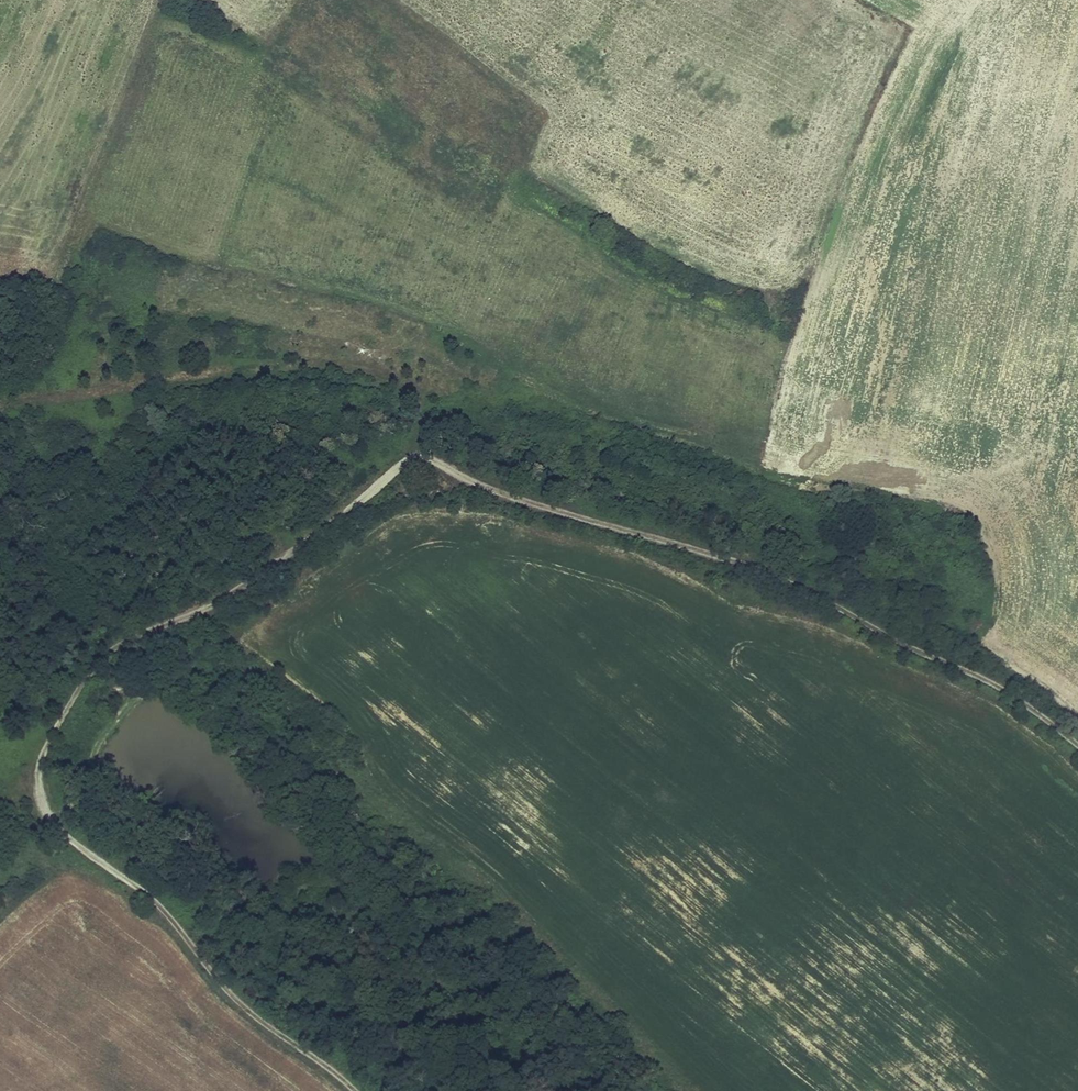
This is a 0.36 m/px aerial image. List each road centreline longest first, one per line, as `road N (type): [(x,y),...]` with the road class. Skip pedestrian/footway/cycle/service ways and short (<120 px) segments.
road 1 (track): [(364,1090),(223,987),(182,927),(63,834),(45,811),(39,783),(44,753),(104,651),(206,609),(414,456),(549,509),(789,579),(1021,695),(1077,739)]

